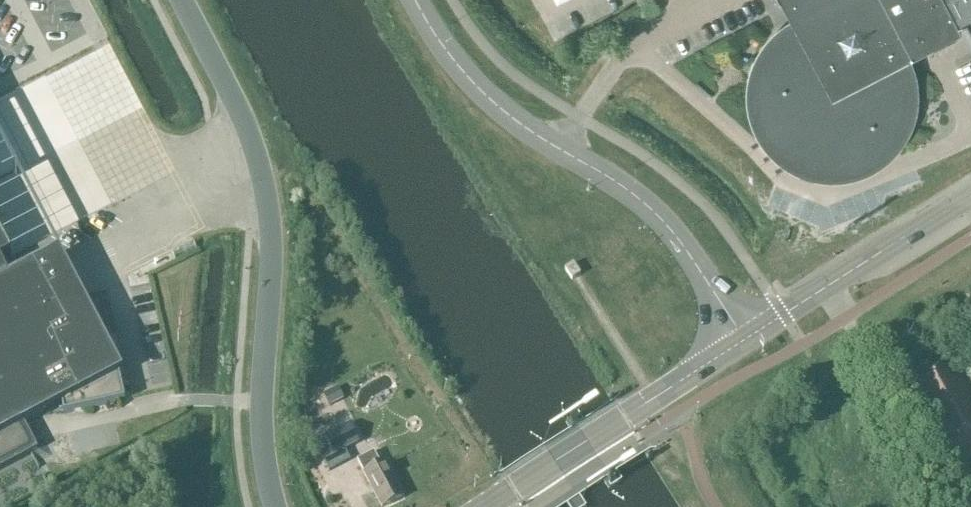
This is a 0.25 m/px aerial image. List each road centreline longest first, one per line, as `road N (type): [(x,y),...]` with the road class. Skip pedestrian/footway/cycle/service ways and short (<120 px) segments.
road 1 (unclassified): [(274,506),(260,421),(270,234),(239,123),(176,0)]
road 2 (tertiary): [(744,340),(670,229),(621,186),(490,99),(415,0)]
road 3 (tertiary): [(487,506),(744,340)]
road 4 (tertiary): [(744,340),(970,196)]

